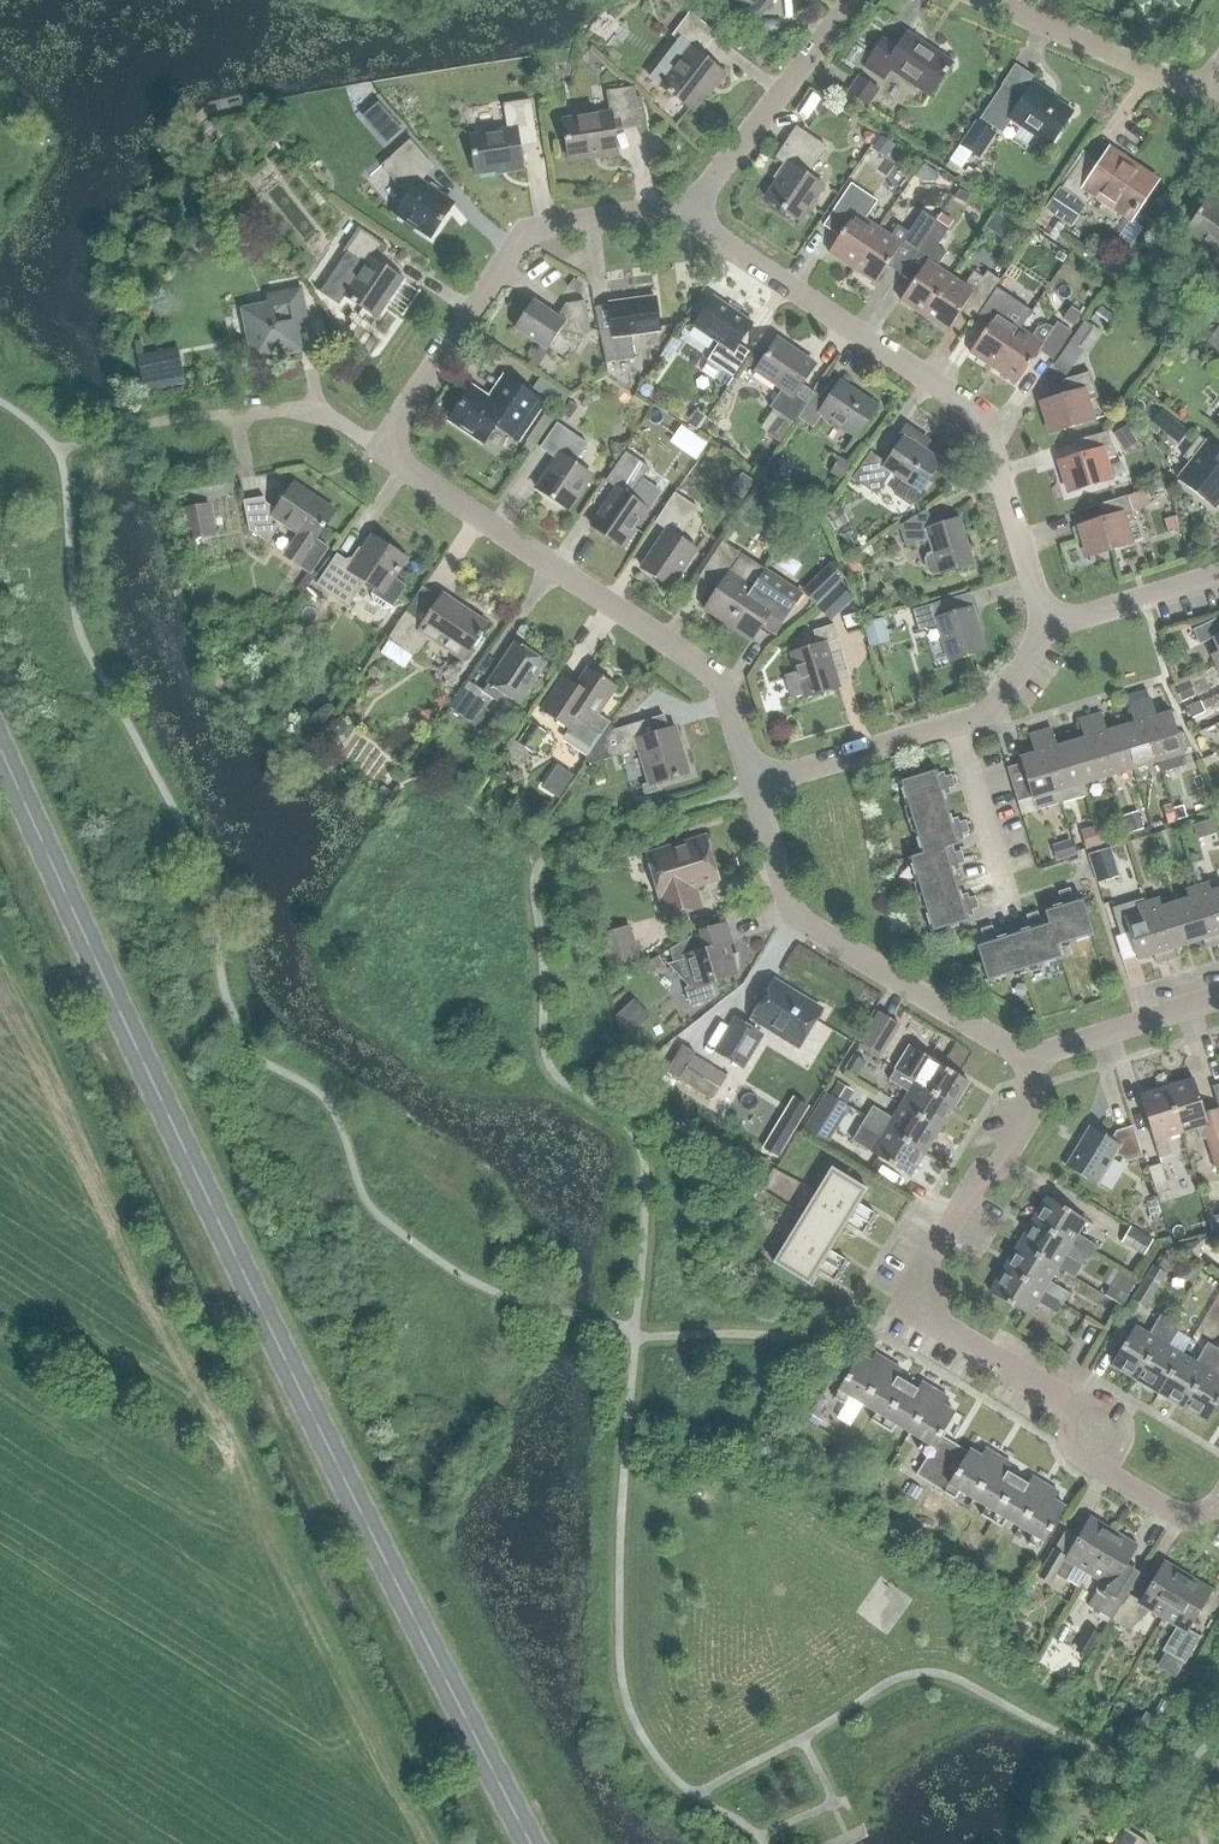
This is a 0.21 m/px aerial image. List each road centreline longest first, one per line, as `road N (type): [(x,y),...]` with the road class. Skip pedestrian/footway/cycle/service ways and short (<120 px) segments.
road 1 (primary): [(530,1843),(375,1543),(0,749)]
road 2 (residential): [(753,789),(718,689),(679,652),(386,456),(493,267),(560,224),(688,212)]
road 3 (residential): [(1218,1513),(1187,1518),(1109,1474),(1089,1452),(1083,1412),(908,1300),(981,1171),(1005,1159),(1034,1112),(1028,1059)]
road 4 (residential): [(1049,627),(981,417),(708,234),(688,212)]
road 5 (residential): [(1028,1059),(791,913),(753,789)]
road 6 (residential): [(688,212),(853,0)]
road 7 (residential): [(983,0),(1203,91)]
road 8 (residential): [(753,789),(958,725)]
road 9 (residential): [(1218,1000),(1028,1059)]
road 10 (residential): [(1010,899),(958,725)]
road 11 (residential): [(1049,627),(1218,575)]
road 12 (residential): [(958,725),(996,705),(1049,627)]

